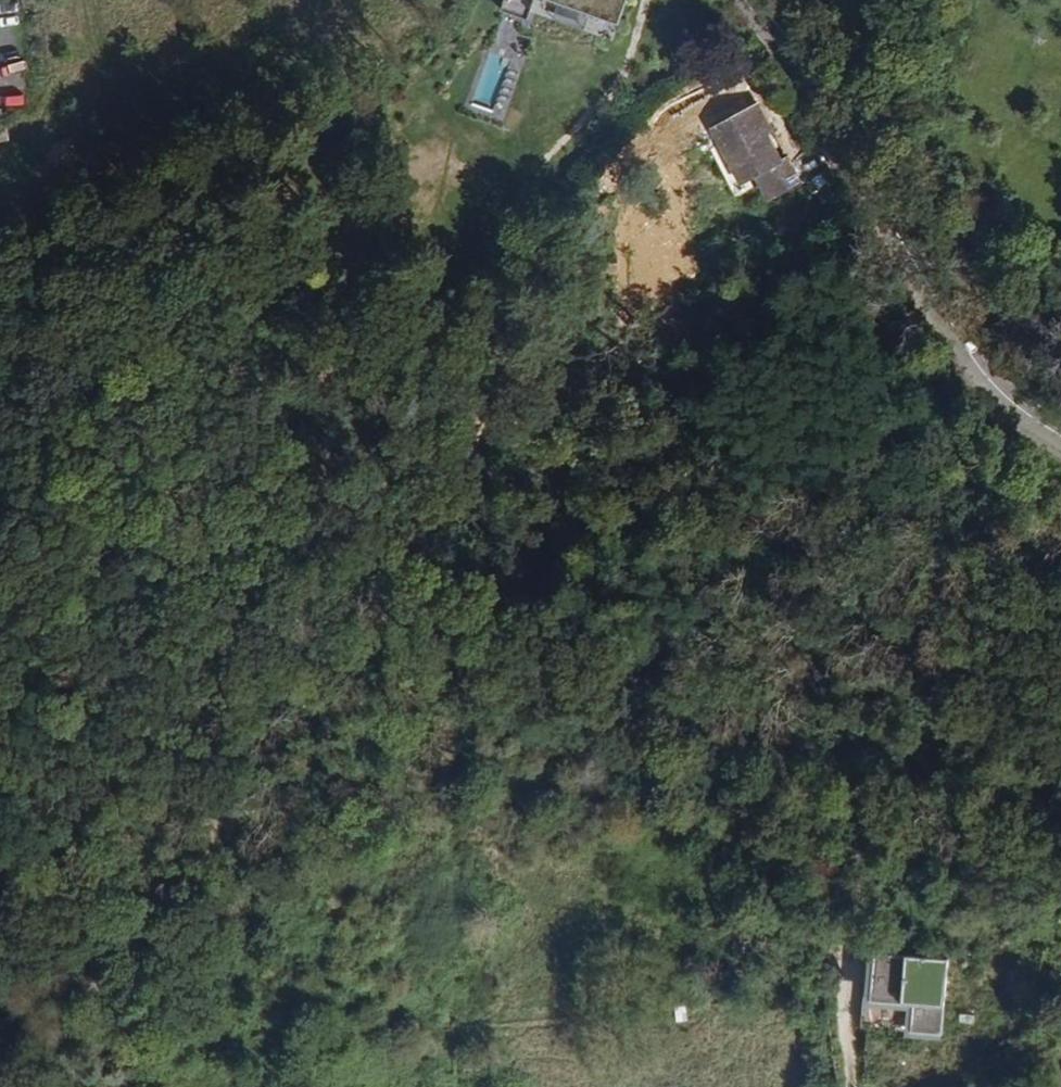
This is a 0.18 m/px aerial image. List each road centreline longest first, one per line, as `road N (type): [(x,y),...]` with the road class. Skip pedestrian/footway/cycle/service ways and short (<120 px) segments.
road 1 (unclassified): [(1060,442),(1002,391),(962,340),(862,174),(739,0)]
road 2 (track): [(943,0),(917,74),(914,153),(1060,347)]

